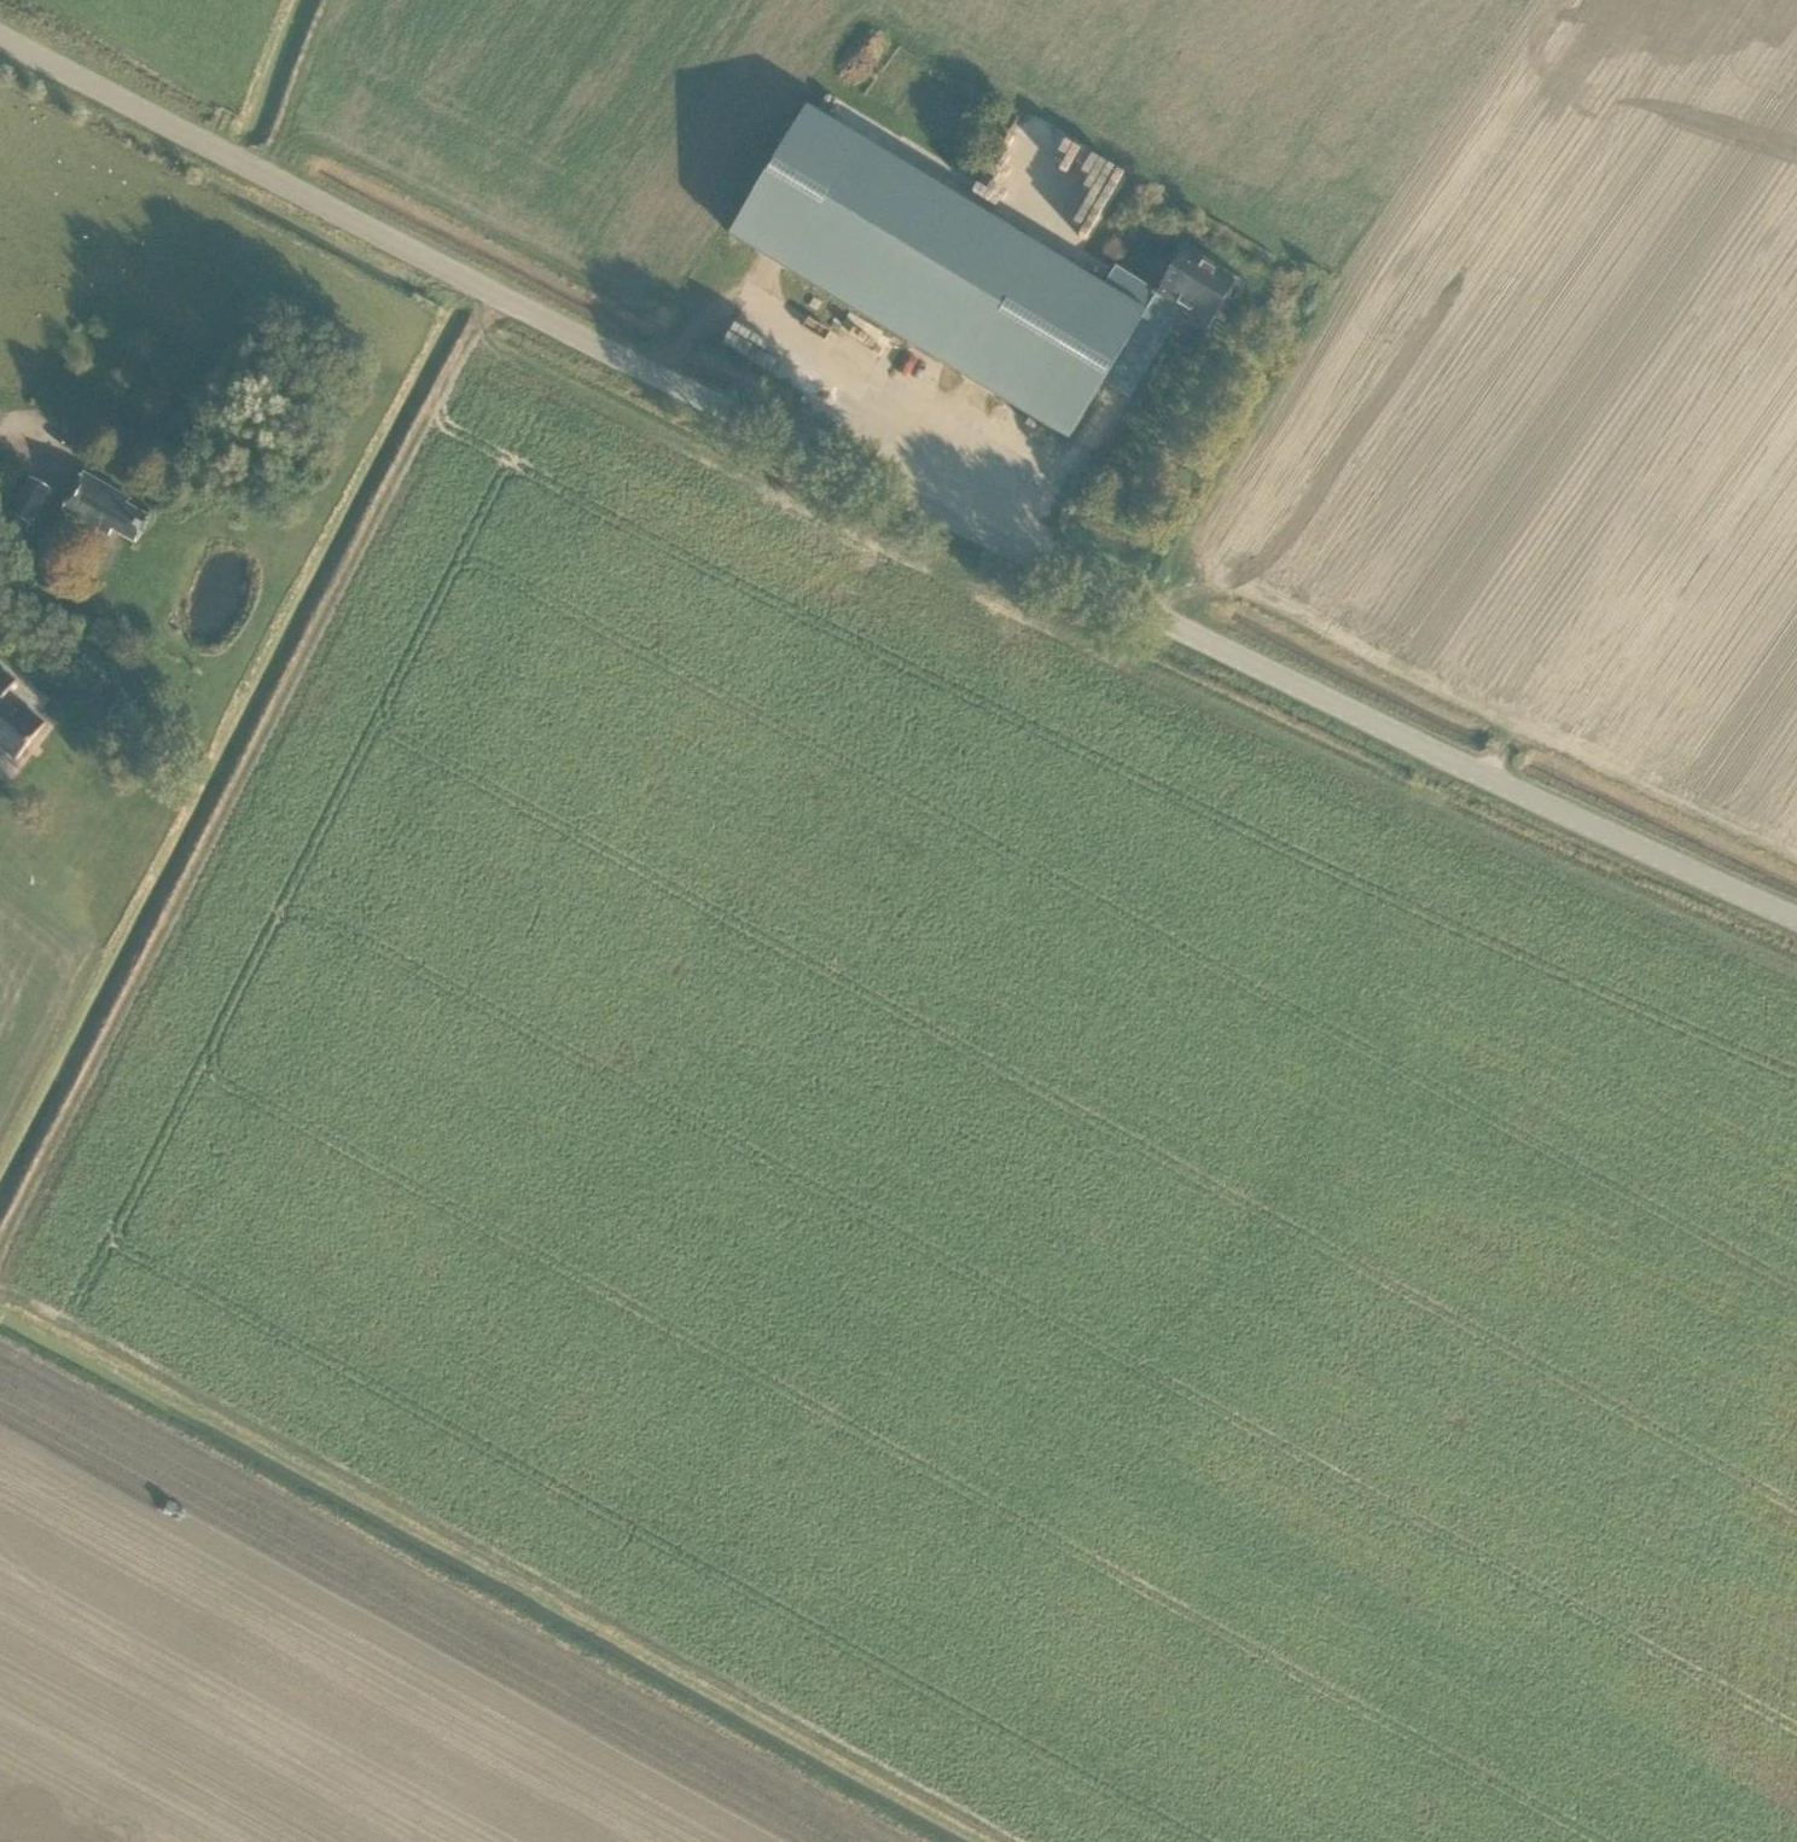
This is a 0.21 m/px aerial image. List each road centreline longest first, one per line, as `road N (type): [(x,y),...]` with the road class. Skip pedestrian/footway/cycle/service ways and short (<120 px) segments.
road 1 (tertiary): [(1796,917),(1170,629),(0,38)]

